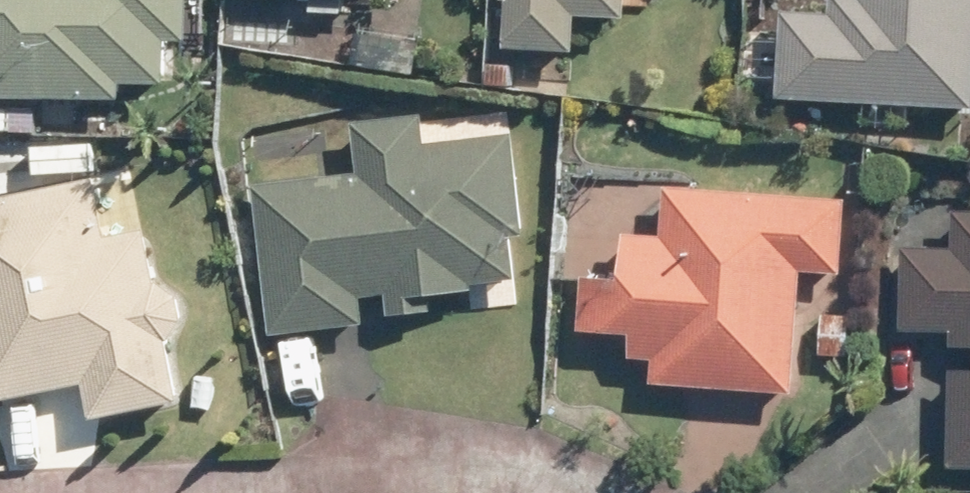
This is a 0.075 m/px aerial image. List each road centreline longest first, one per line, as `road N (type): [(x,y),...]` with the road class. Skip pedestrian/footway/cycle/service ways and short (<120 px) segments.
road 1 (residential): [(122,492),(472,471),(536,480),(565,492)]

